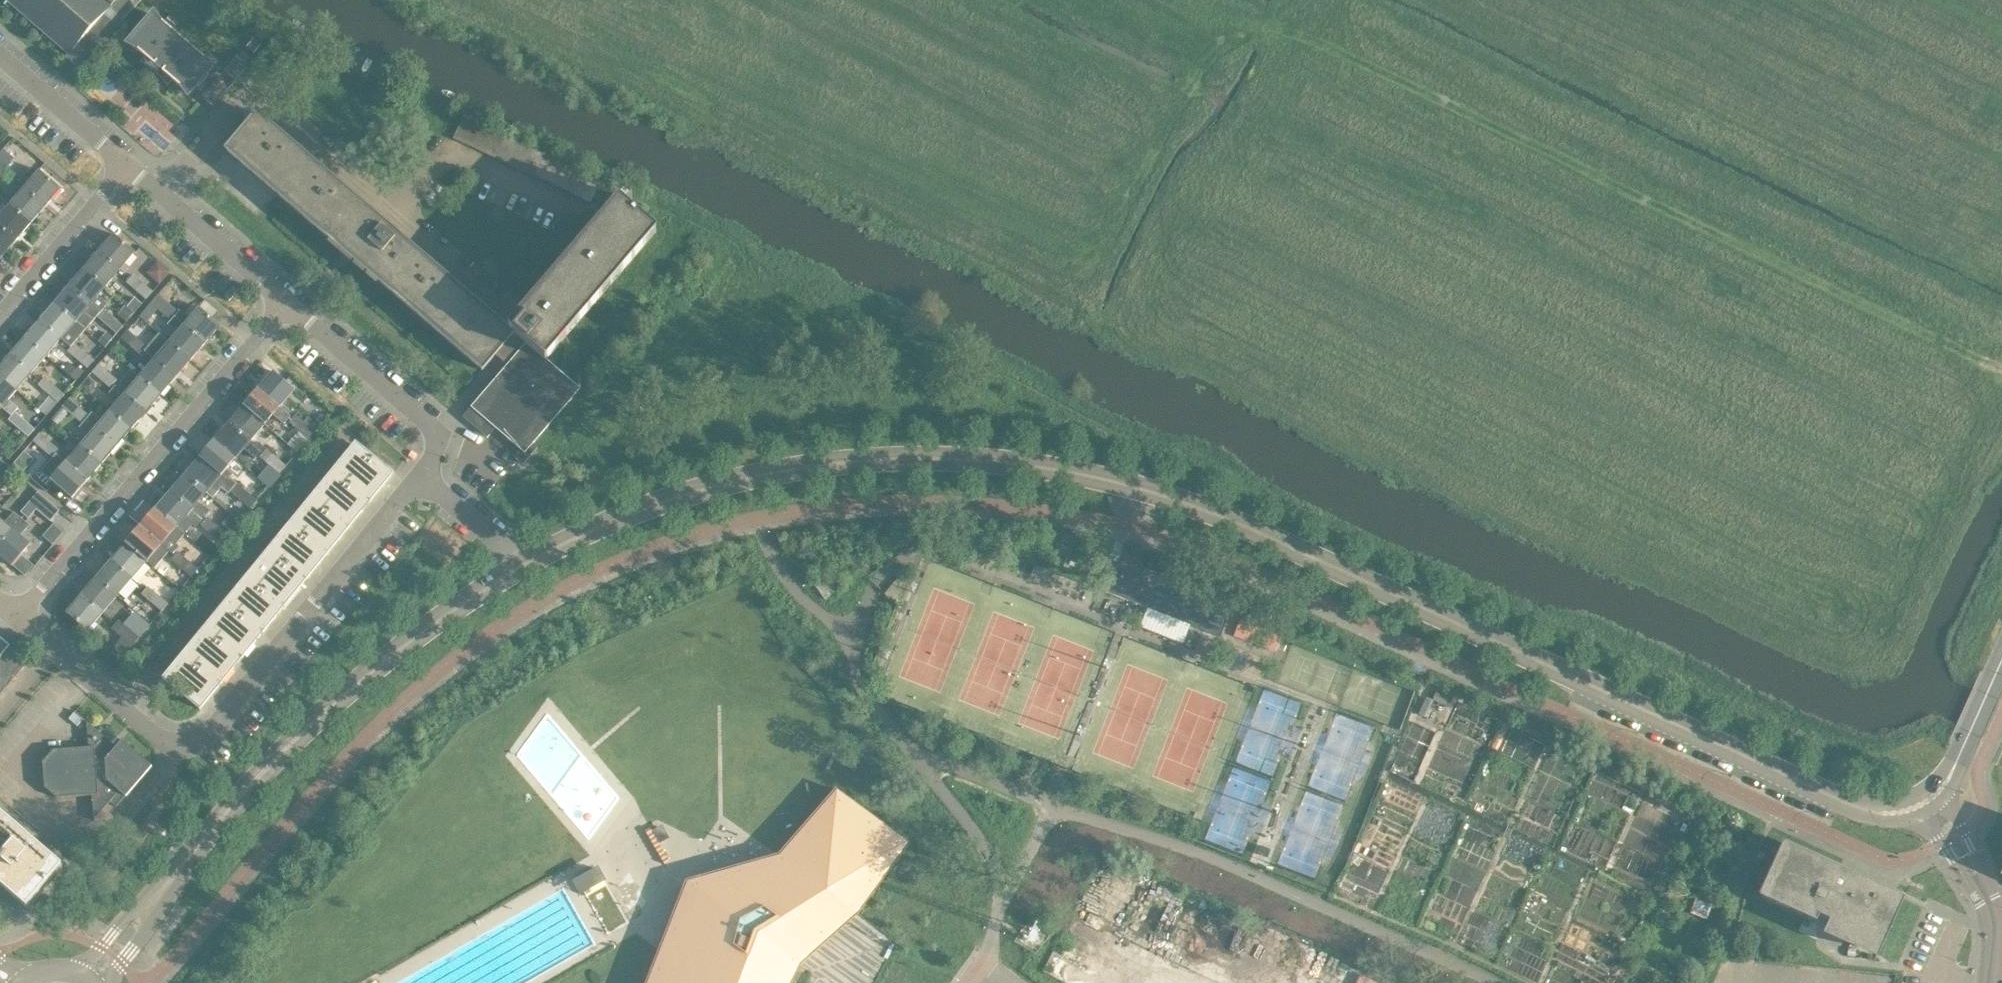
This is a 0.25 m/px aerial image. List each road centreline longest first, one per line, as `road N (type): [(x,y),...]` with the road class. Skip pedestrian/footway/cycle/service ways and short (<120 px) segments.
road 1 (unclassified): [(526,566),(616,521),(709,489),(830,466),(932,461),(1023,469),(1136,491),(1282,544),(1858,809),(1896,813),(1929,800)]
road 2 (unclassified): [(91,982),(287,745),(404,646),(526,566)]
road 3 (residential): [(17,614),(289,302)]
road 4 (residential): [(199,742),(418,475)]
road 5 (residential): [(418,475),(435,455),(430,424),(289,302)]
road 6 (residential): [(199,742),(166,741),(17,614)]
road 7 (residential): [(289,302),(129,160)]
road 8 (residential): [(0,313),(129,160)]
road 9 (residential): [(129,160),(0,46)]
road 10 (unclassified): [(1929,800),(1953,774),(2001,661)]
road 11 (residential): [(526,566),(418,475)]

